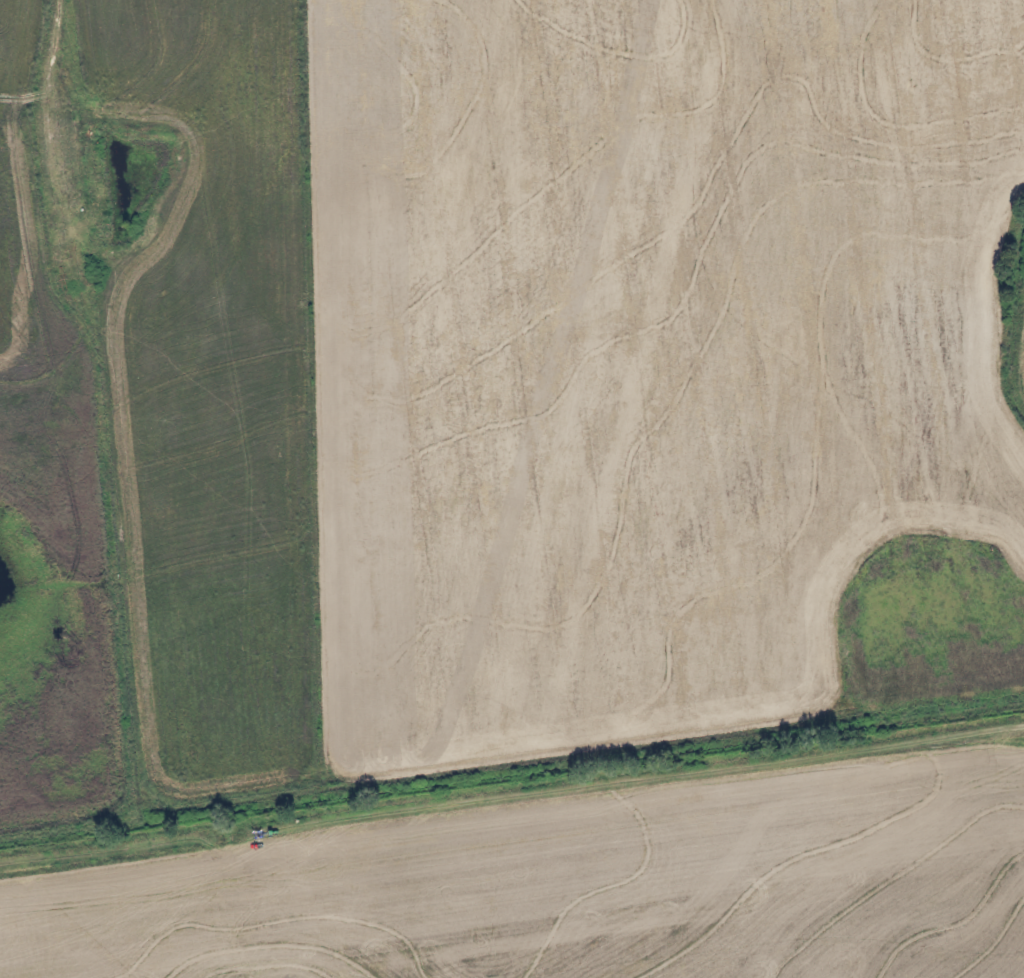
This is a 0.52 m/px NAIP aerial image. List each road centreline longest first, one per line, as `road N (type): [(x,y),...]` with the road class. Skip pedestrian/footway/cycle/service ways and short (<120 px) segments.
road 1 (residential): [(1023,731),(0,857)]

